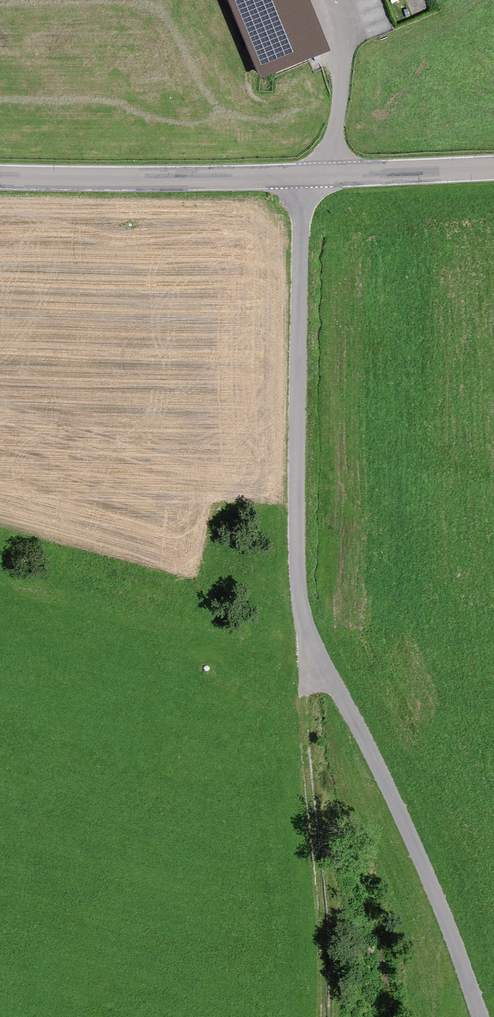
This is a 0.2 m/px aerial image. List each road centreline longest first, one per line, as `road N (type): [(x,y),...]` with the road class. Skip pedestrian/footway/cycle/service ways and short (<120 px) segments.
road 1 (track): [(480,1016),(418,847),(311,636),(301,598),(305,213),(327,177)]
road 2 (tertiary): [(493,170),(0,177)]
road 3 (track): [(311,636),(307,715),(324,1016)]
road 4 (track): [(343,0),(351,41),(327,177)]

